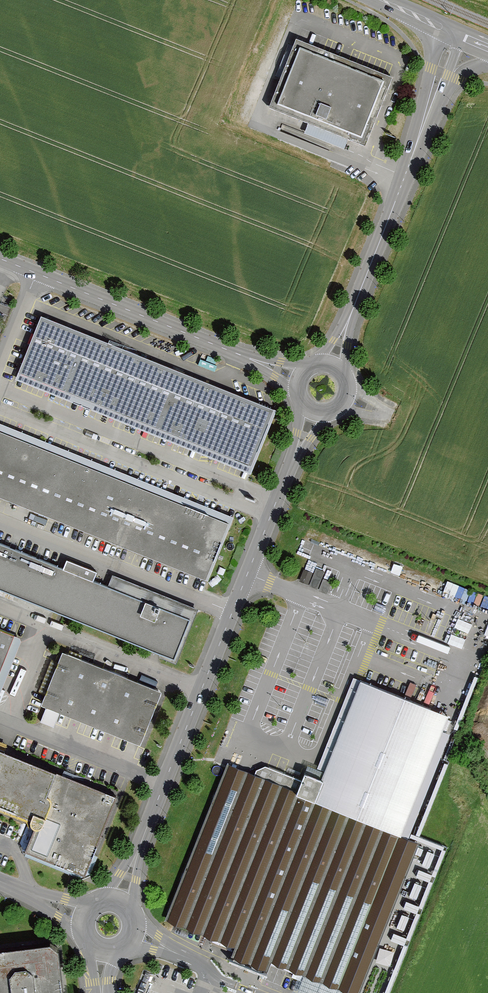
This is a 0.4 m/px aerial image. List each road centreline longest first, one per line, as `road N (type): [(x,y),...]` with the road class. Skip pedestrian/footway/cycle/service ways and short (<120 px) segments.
road 1 (unclassified): [(122,903),(314,412)]
road 2 (unclassified): [(330,363),(461,39)]
road 3 (unclassified): [(0,258),(298,379)]

